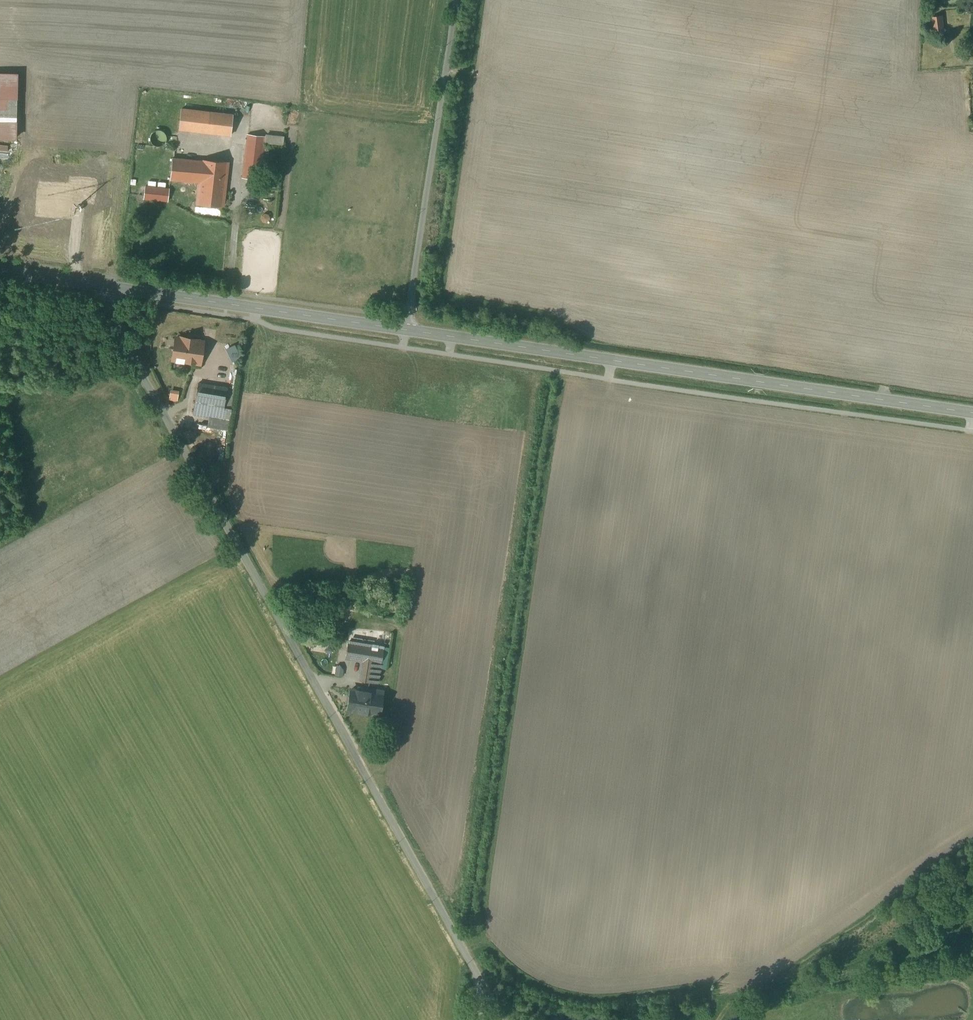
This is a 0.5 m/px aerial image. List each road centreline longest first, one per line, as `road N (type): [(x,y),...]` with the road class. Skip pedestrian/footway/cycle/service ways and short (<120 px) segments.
road 1 (unclassified): [(504,1019),(235,545),(102,287)]
road 2 (secondary): [(972,413),(406,331)]
road 3 (unclassified): [(455,0),(406,331)]
road 4 (secondary): [(406,331),(102,287)]

